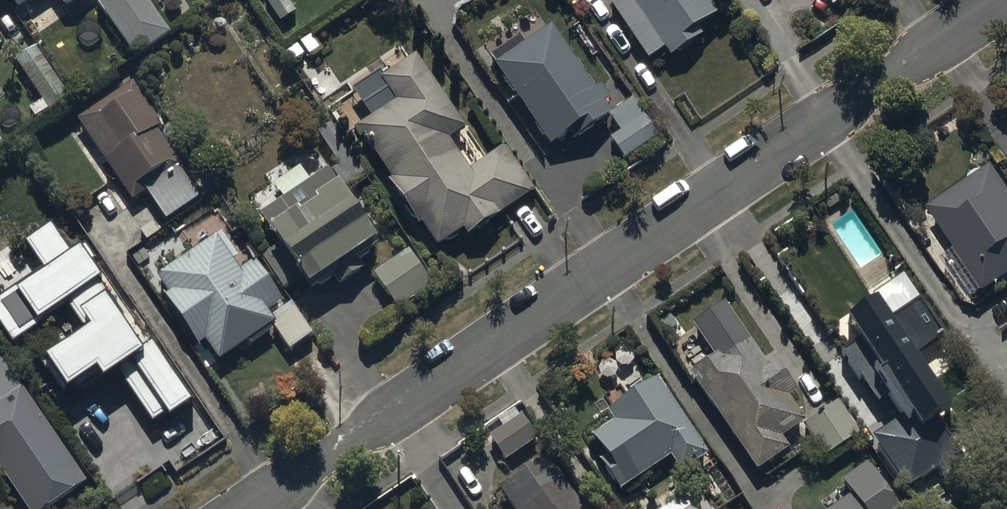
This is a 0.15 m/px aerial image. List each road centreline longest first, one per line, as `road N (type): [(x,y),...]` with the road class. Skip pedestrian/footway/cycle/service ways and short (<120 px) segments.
road 1 (residential): [(251,508),(1004,0)]

